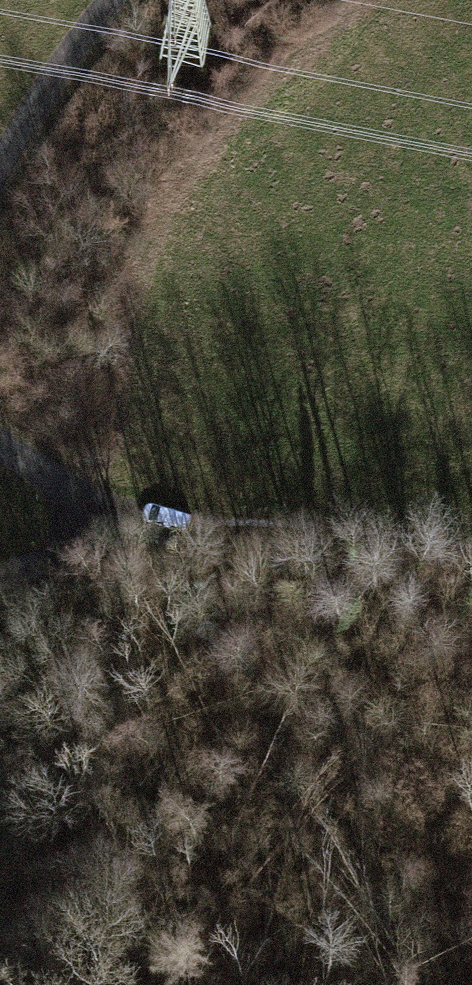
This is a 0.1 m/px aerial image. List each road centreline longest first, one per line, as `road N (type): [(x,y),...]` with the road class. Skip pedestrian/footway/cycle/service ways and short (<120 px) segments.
road 1 (track): [(471,552),(135,513)]
road 2 (track): [(0,168),(110,0)]
road 3 (track): [(135,513),(49,476),(0,441)]
road 4 (track): [(135,513),(68,551),(0,574)]

